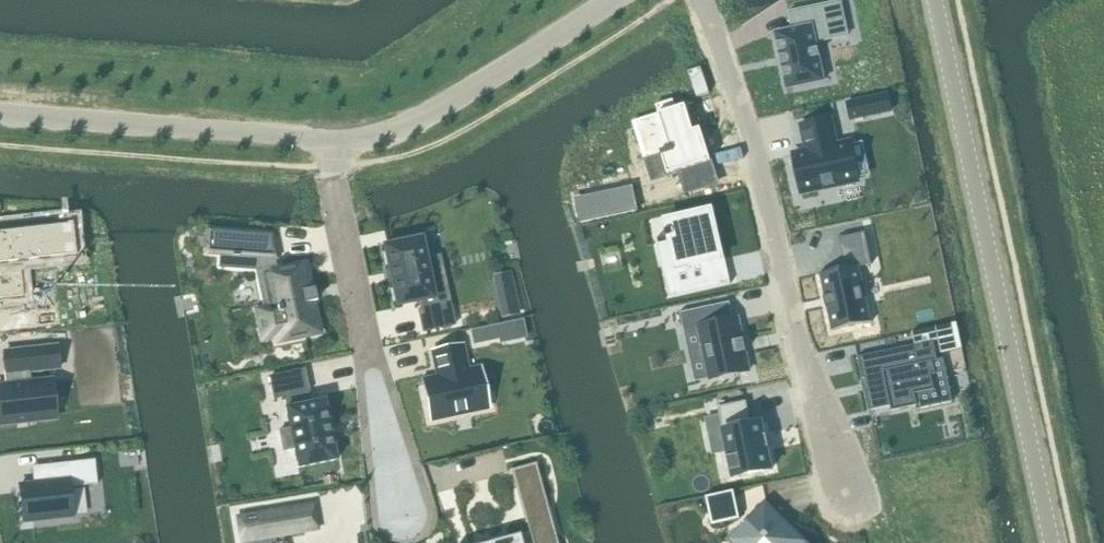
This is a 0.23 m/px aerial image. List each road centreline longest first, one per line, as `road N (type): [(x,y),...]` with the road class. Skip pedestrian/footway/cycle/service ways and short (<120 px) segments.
road 1 (residential): [(1052,542),(934,0)]
road 2 (residential): [(849,519),(740,111),(697,0)]
road 3 (residential): [(326,141),(402,526)]
road 4 (residential): [(0,116),(326,141)]
road 5 (residential): [(326,141),(375,139),(407,128),(613,0)]

